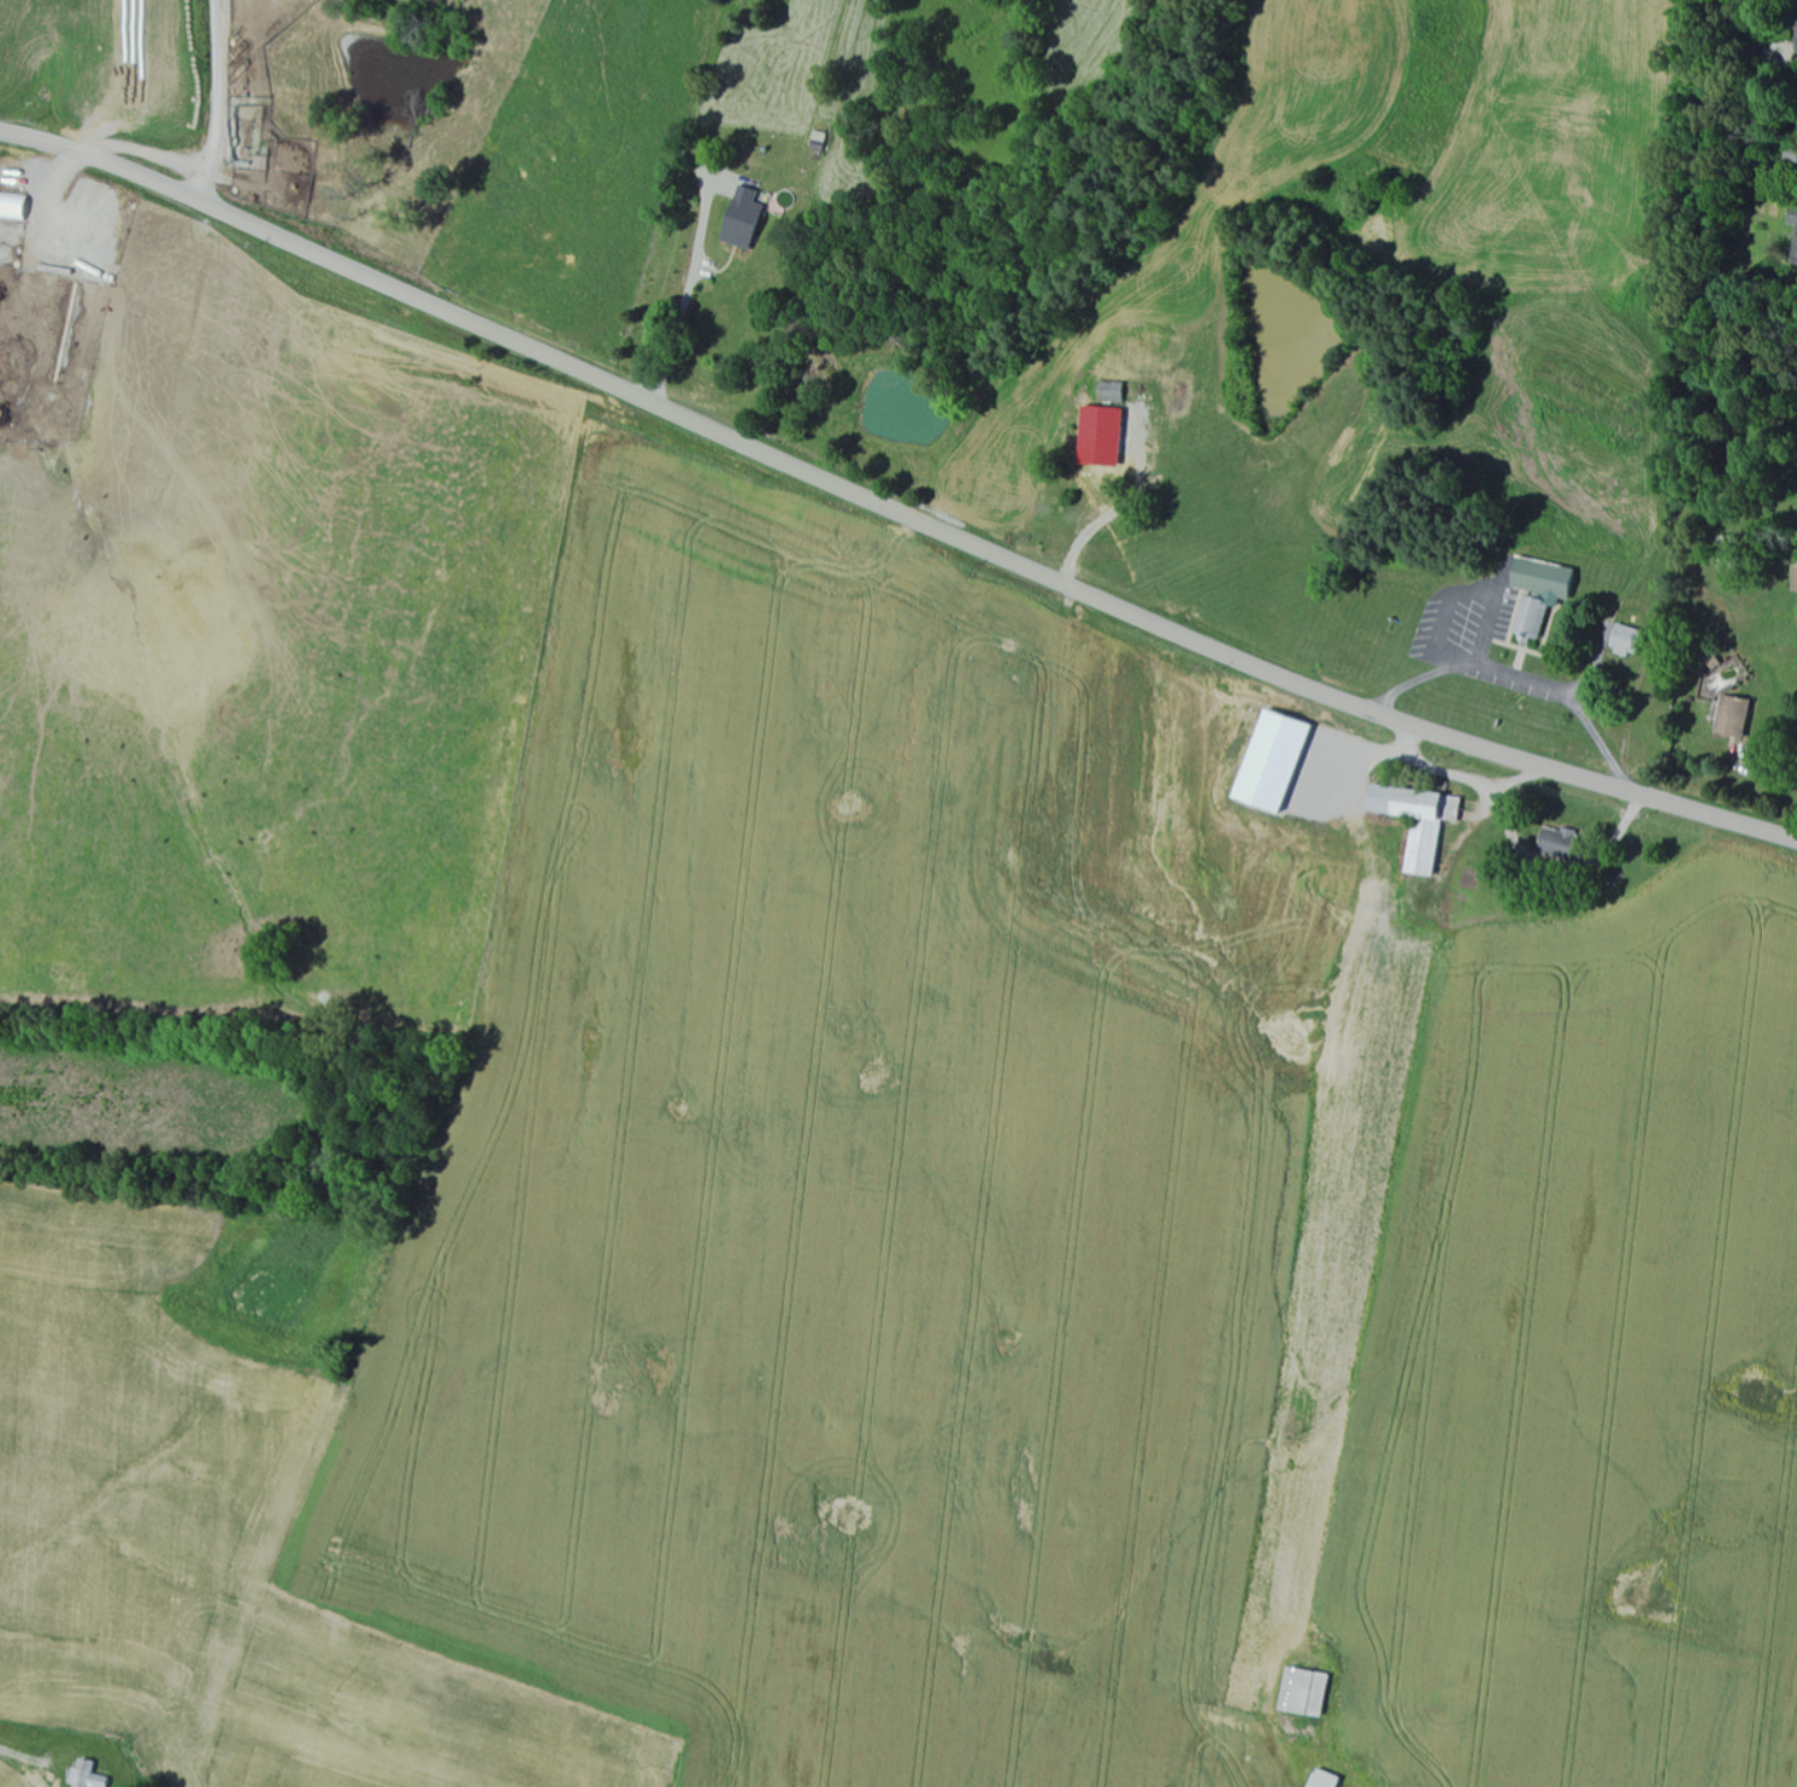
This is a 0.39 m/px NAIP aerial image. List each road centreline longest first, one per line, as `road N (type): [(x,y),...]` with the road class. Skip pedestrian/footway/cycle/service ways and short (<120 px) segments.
road 1 (primary): [(1796,840),(1491,753),(1292,684),(129,171),(0,133)]
road 2 (residential): [(204,204),(224,112),(224,0)]

